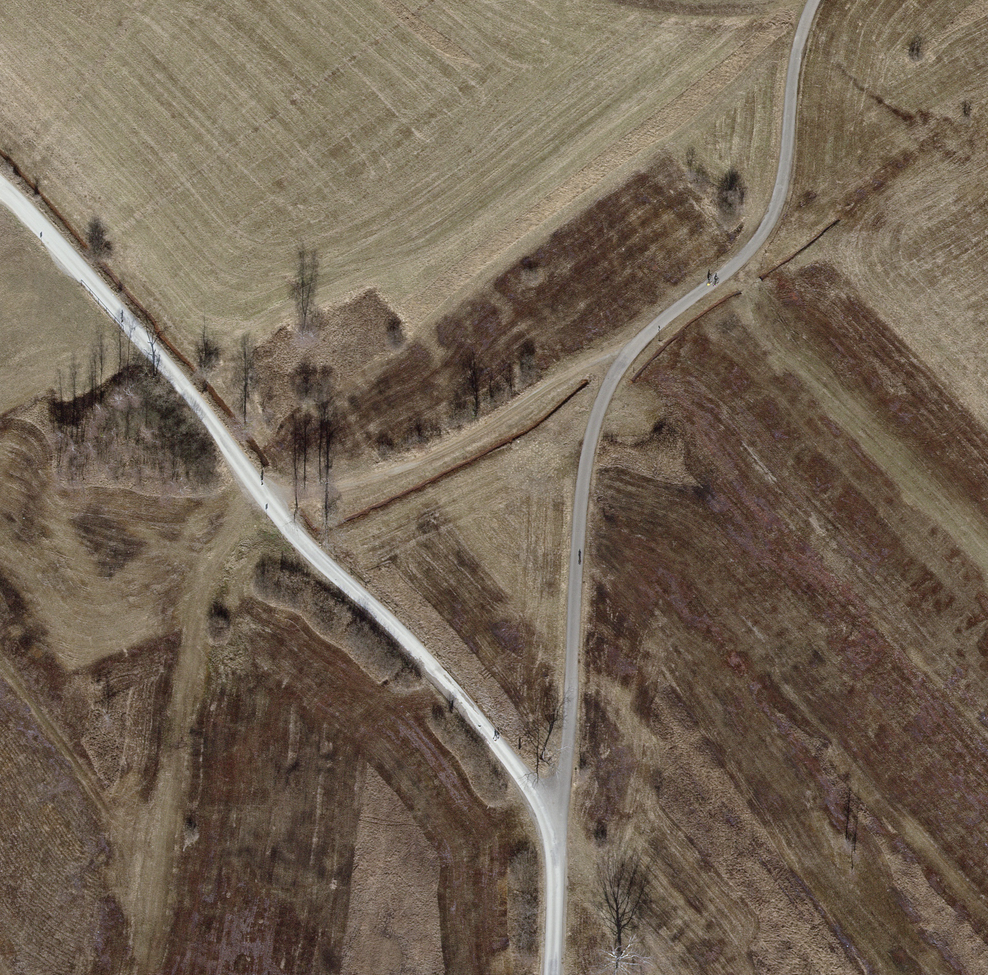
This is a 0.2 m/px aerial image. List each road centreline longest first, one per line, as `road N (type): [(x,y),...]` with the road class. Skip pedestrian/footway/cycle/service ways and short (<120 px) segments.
road 1 (unclassified): [(552,974),(556,854),(534,791),(389,622),(287,529),(193,402),(0,185)]
road 2 (track): [(556,854),(584,479),(603,397),(625,357),(748,253),(773,213),(797,43),(813,0)]
road 3 (track): [(258,494),(322,493),(393,474),(481,433),(562,377),(625,357)]

